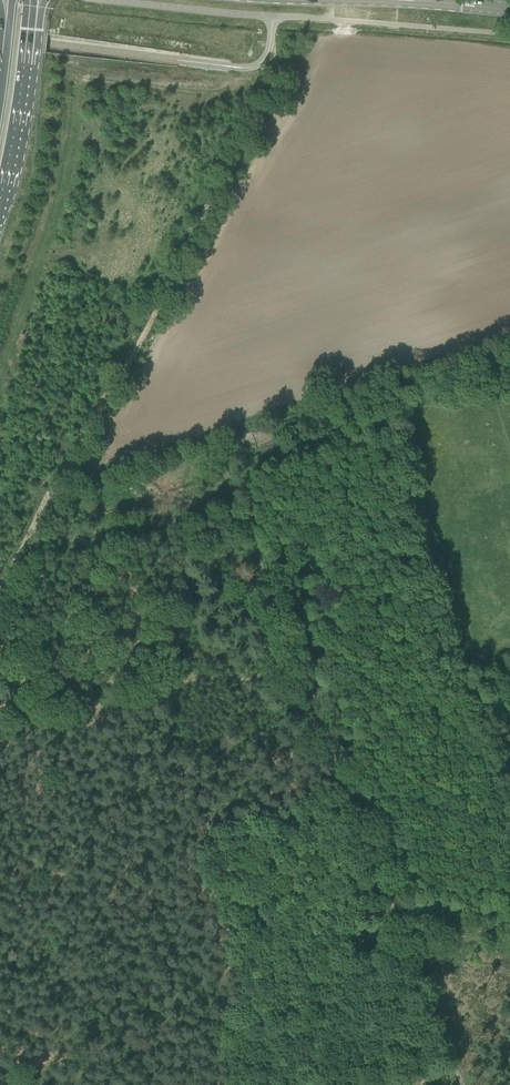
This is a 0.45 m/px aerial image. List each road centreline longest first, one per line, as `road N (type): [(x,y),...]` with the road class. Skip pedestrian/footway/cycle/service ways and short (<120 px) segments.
road 1 (primary): [(0,200),(31,0)]
road 2 (secondary): [(285,0),(440,2)]

